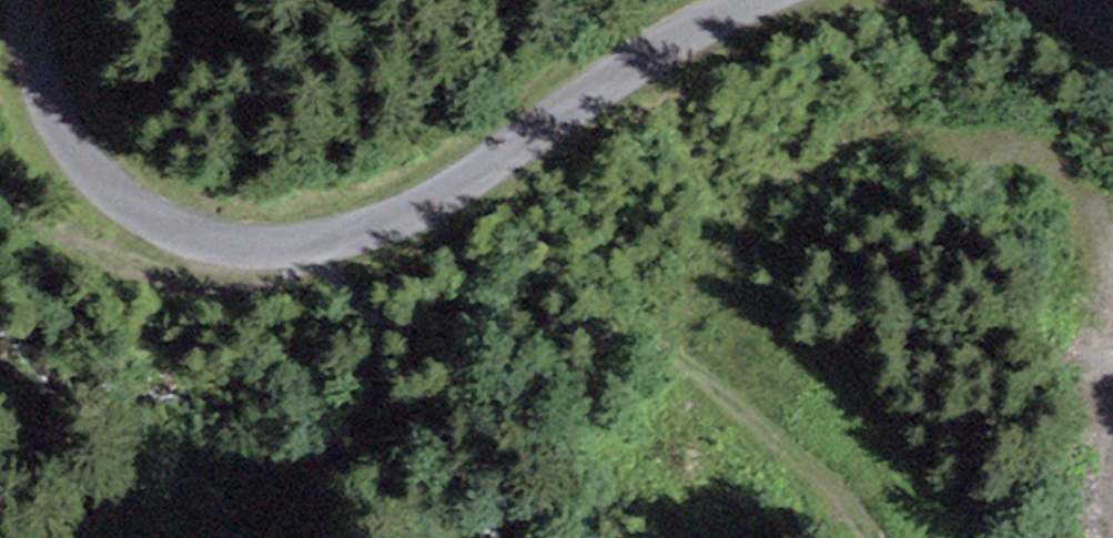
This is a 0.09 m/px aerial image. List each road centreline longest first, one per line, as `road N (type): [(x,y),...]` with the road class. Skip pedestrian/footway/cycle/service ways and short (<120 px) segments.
road 1 (tertiary): [(748,0),(424,206),(337,245),(293,249),(175,231),(90,179),(34,63),(31,0)]
road 2 (track): [(774,537),(420,338),(293,249)]

